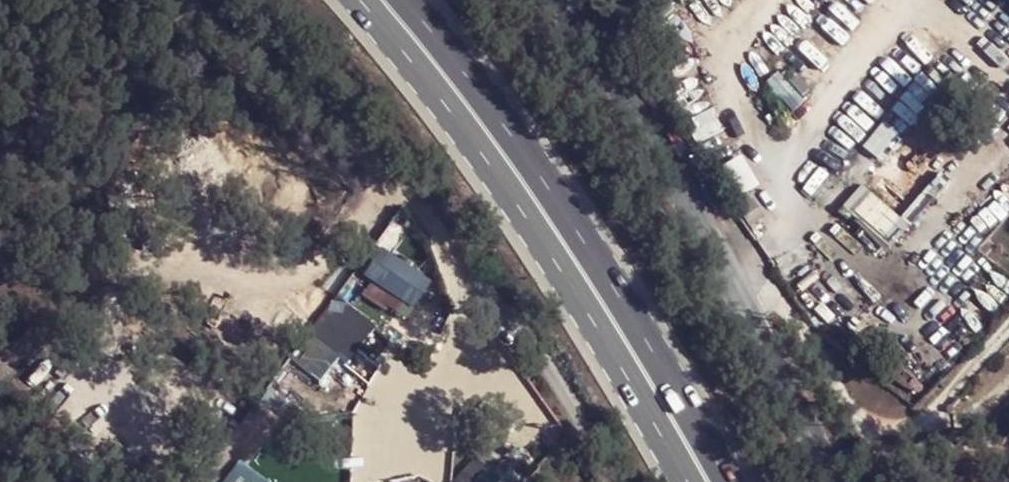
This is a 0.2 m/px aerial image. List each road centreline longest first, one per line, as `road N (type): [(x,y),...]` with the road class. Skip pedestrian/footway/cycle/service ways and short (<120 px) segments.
road 1 (primary): [(383,0),(572,254),(709,481)]
road 2 (residential): [(1008,324),(929,415),(876,429),(854,418),(773,291),(755,278),(718,276)]
road 3 (residential): [(553,0),(633,109),(718,276)]
road 4 (residential): [(718,276),(829,481)]

